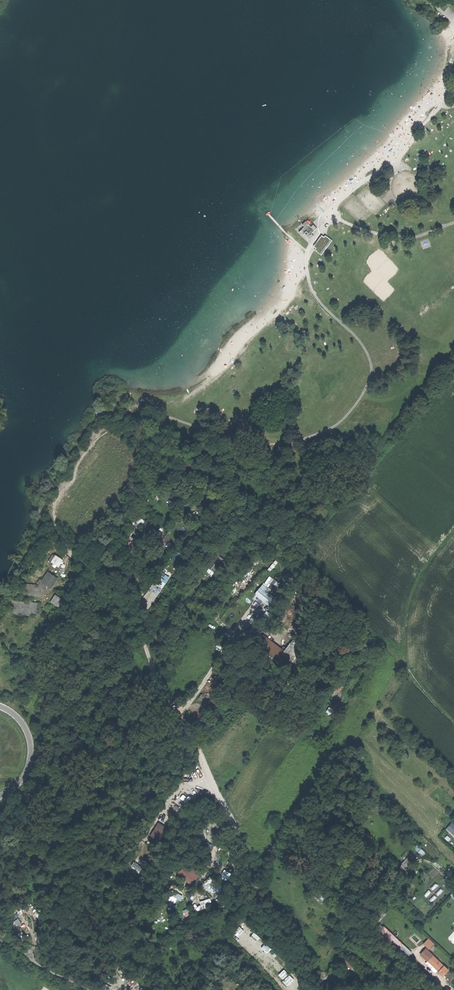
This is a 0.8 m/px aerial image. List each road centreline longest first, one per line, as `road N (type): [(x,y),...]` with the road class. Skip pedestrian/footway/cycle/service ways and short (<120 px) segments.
road 1 (unclassified): [(326,989),(253,884),(141,639),(56,524)]
road 2 (track): [(115,406),(117,424),(56,509),(56,524)]

